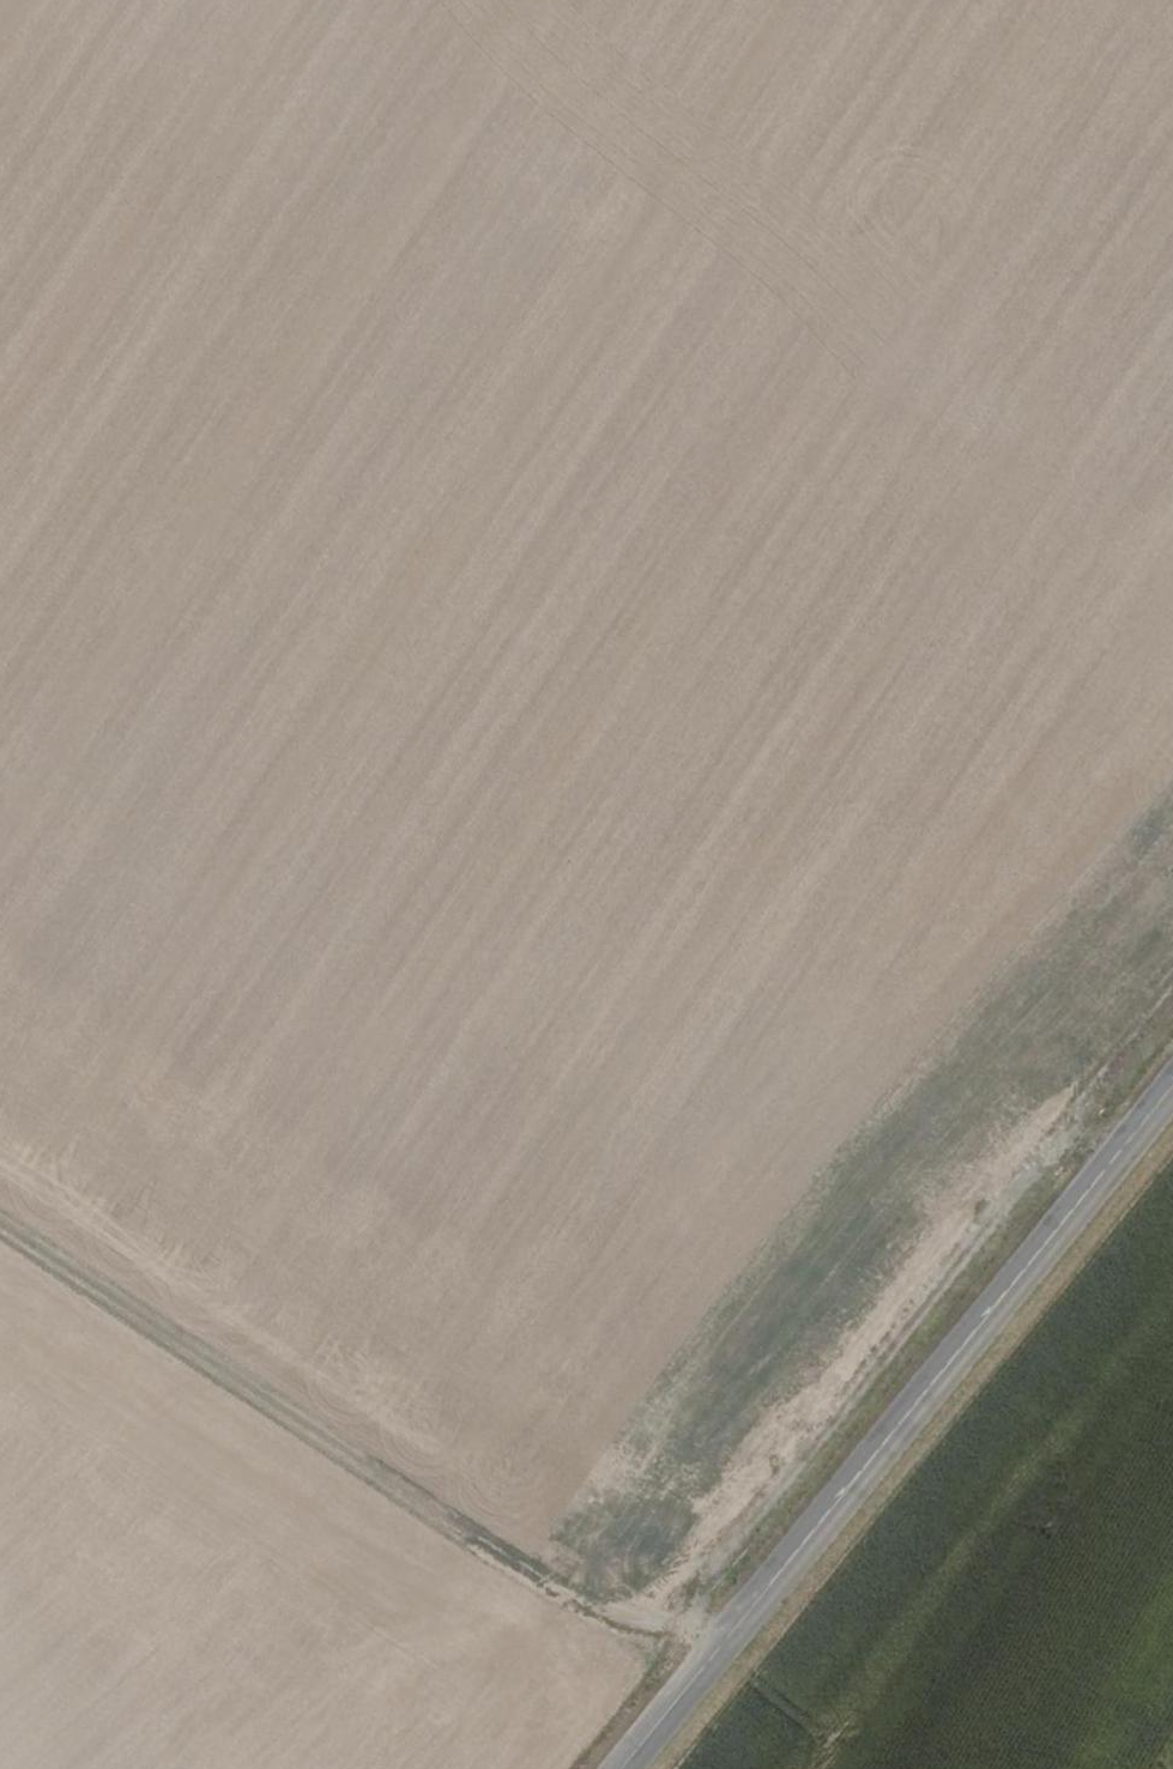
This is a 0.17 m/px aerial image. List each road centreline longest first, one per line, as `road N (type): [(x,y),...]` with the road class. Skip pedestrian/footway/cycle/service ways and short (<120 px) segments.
road 1 (tertiary): [(621,1768),(1172,1075)]
road 2 (track): [(712,1655),(643,1618),(581,1601),(0,1216)]

